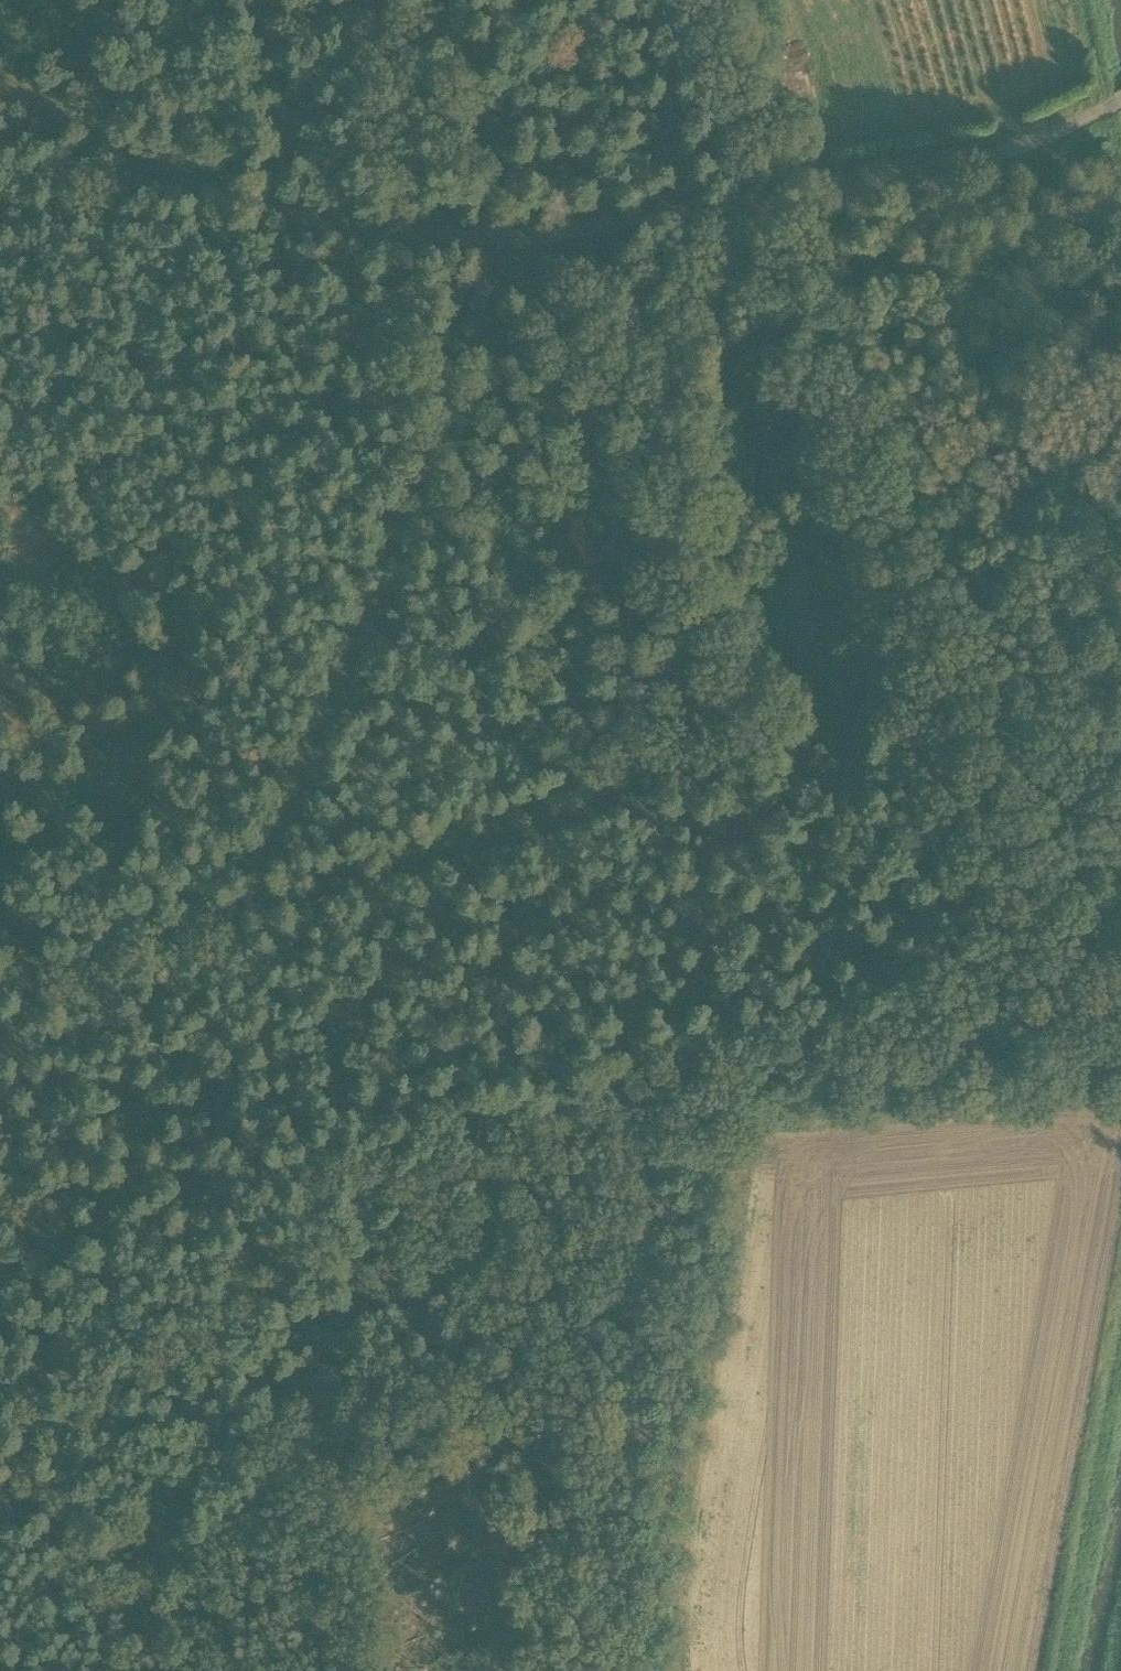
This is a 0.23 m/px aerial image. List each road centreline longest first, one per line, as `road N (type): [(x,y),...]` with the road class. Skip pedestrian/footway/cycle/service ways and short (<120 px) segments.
road 1 (unclassified): [(1113,107),(985,163),(866,193),(469,255),(380,250),(312,236),(198,198),(0,101)]
road 2 (track): [(263,896),(416,503),(533,243)]
road 3 (track): [(559,805),(29,960)]
road 4 (track): [(665,514),(678,567),(631,706),(588,779),(559,805)]
road 5 (track): [(533,243),(572,290),(665,514)]
road 6 (track): [(433,0),(518,183),(533,243)]

